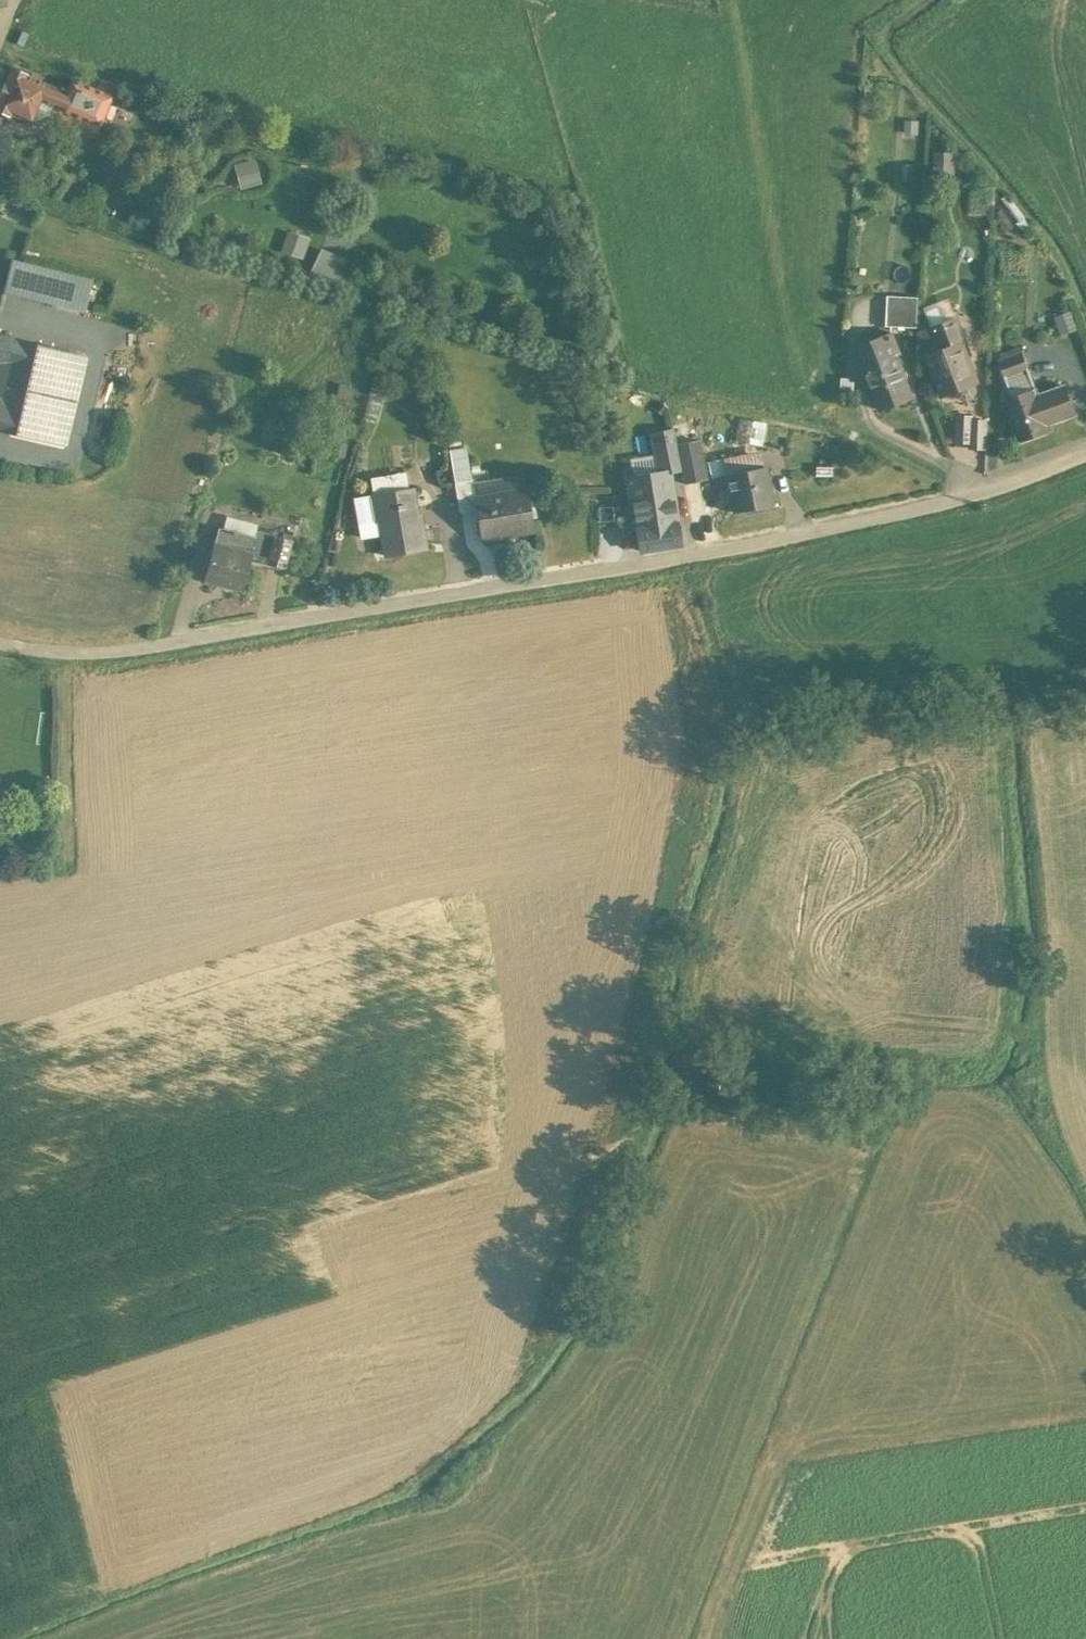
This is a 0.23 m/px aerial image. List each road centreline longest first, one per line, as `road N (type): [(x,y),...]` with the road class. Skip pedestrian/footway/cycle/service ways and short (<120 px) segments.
road 1 (unclassified): [(0,641),(44,651),(147,646),(817,531),(986,488),(1085,449)]

